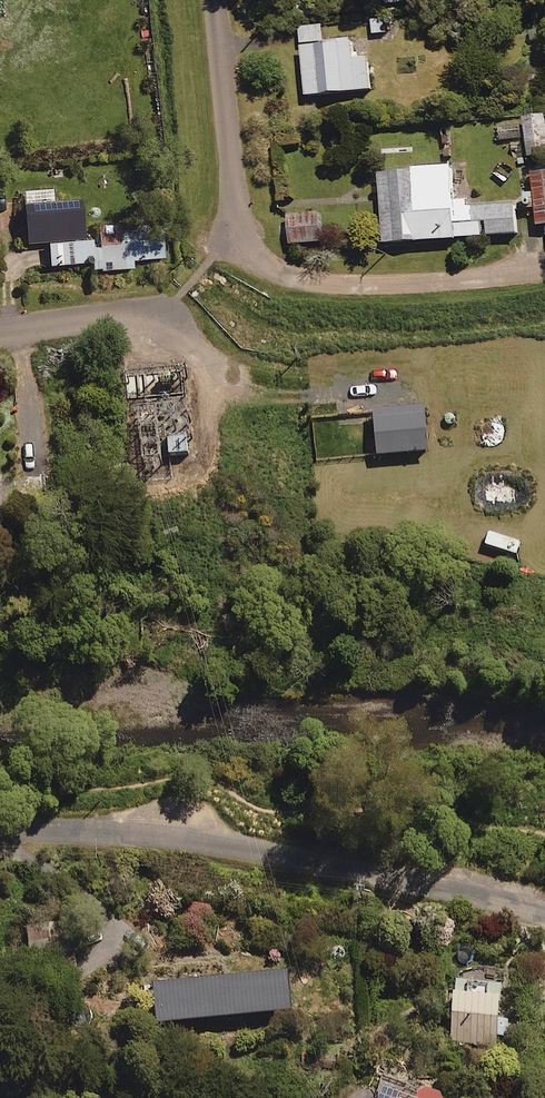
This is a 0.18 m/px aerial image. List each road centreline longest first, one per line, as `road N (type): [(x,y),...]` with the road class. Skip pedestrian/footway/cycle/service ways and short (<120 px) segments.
road 1 (residential): [(0,830),(220,843),(544,912)]
road 2 (residential): [(544,270),(330,282),(269,265),(243,239)]
road 3 (residential): [(213,0),(243,239)]
road 4 (residential): [(162,330),(109,319),(0,331)]

